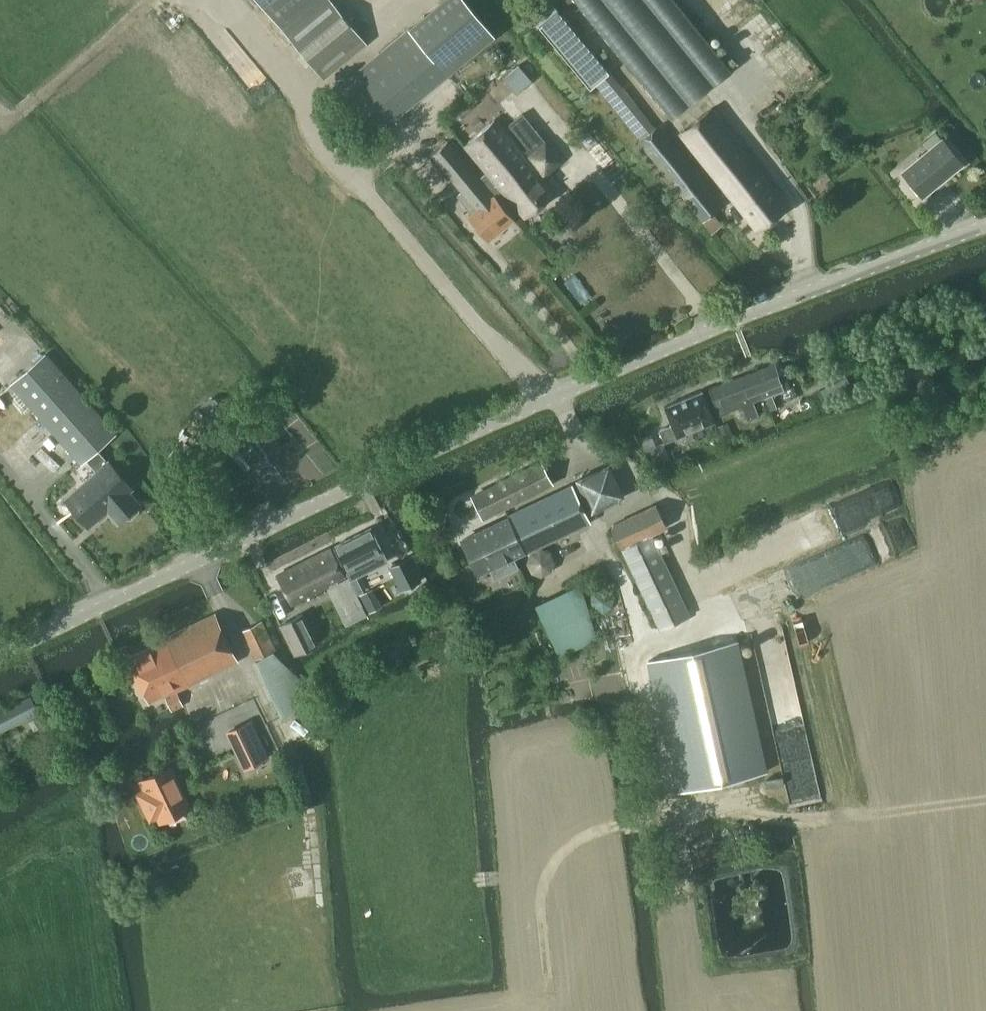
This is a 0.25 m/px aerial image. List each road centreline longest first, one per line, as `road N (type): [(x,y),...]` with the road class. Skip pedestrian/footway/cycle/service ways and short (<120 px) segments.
road 1 (unclassified): [(0,656),(549,399),(985,226)]
road 2 (track): [(813,290),(802,266),(757,239),(563,0)]

